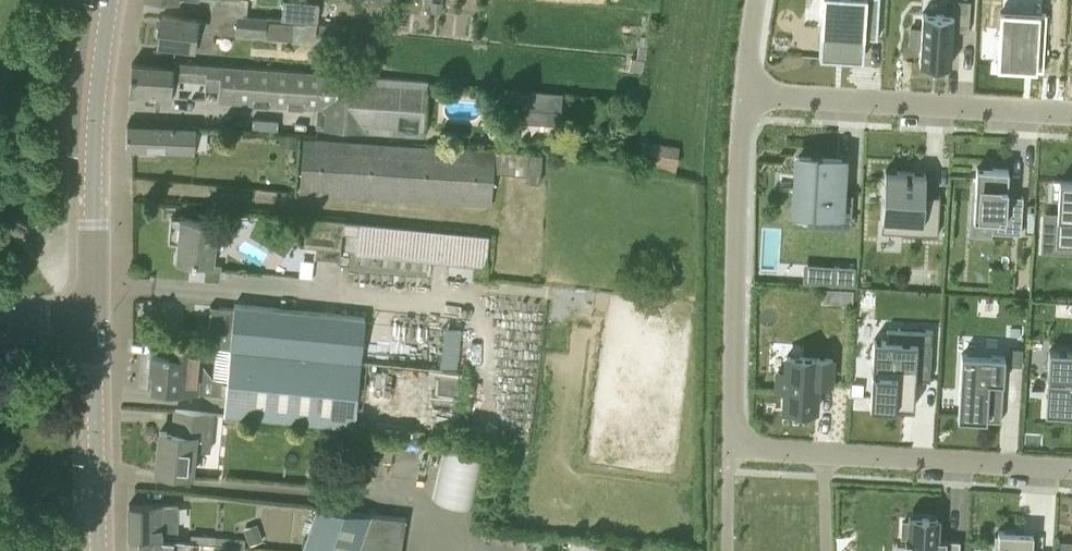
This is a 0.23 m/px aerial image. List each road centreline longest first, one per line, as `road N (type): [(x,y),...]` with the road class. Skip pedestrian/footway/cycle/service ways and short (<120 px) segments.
road 1 (residential): [(740,91),(735,425),(743,447),(1071,471)]
road 2 (residential): [(1071,112),(740,91)]
road 3 (tertiary): [(96,316),(98,119),(110,0)]
road 4 (tertiary): [(100,550),(96,316)]

